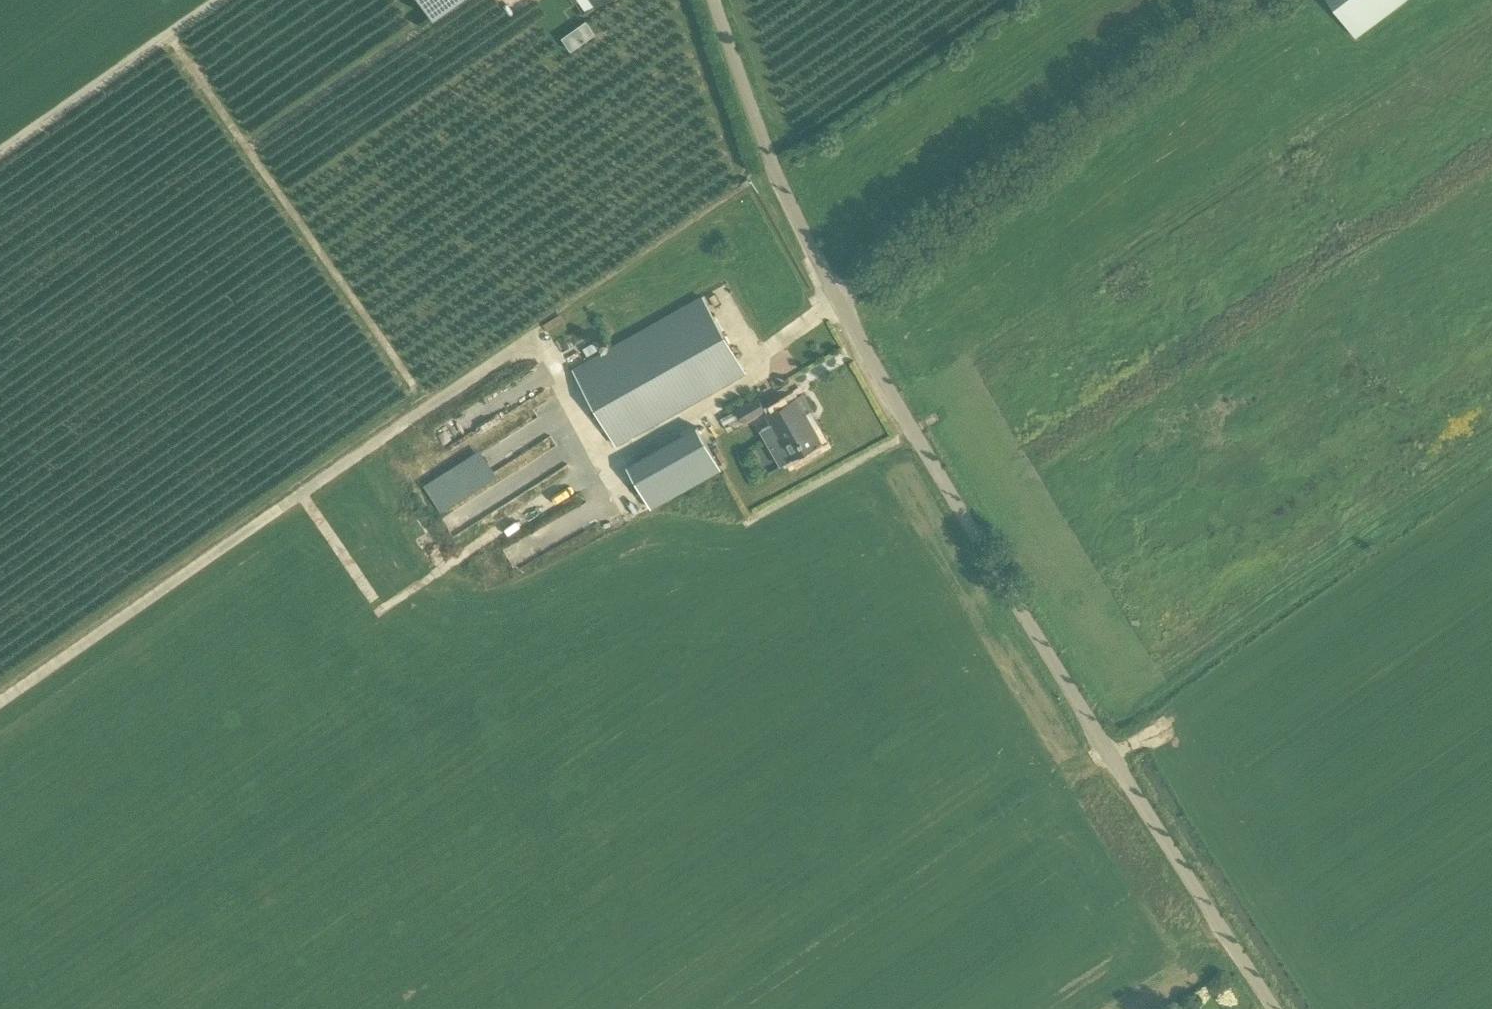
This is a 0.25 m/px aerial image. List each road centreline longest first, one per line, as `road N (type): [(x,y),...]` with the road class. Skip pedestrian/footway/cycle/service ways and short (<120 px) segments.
road 1 (unclassified): [(1276,1008),(1035,635),(825,286),(710,0)]
road 2 (track): [(0,714),(539,347),(609,462)]
road 3 (track): [(0,149),(214,0)]

